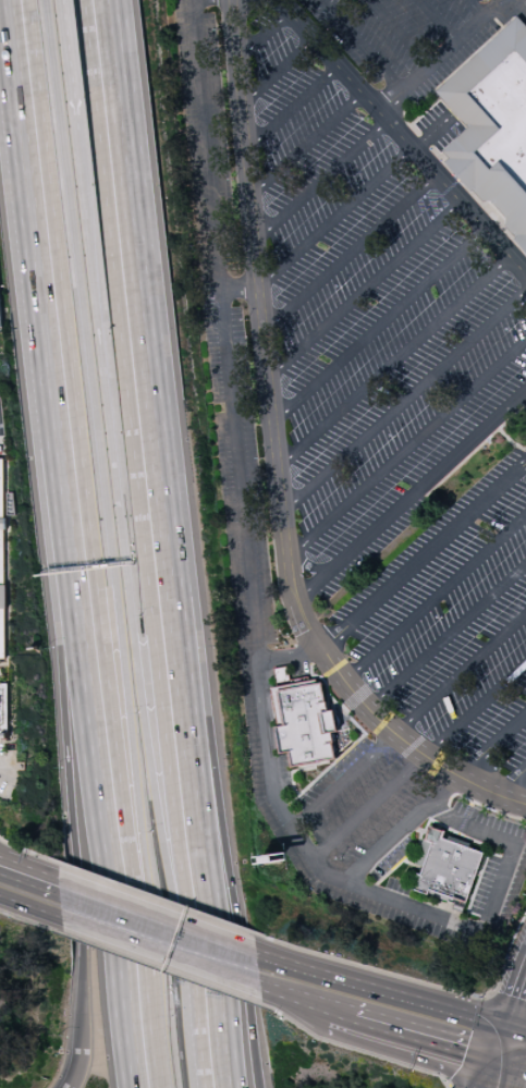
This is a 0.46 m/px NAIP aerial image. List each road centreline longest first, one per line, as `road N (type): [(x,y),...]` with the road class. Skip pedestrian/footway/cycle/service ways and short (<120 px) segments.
road 1 (motorway): [(22,0),(158,1087)]
road 2 (motorway): [(47,0),(166,1087)]
road 3 (motorway): [(201,1087),(89,0)]
road 4 (motorway): [(197,1087),(127,564),(79,119)]
road 5 (motorway): [(219,942),(115,0)]
road 6 (motorway): [(41,395),(122,1087)]
road 7 (motorway): [(41,395),(71,1048)]
road 8 (motorway): [(0,23),(41,395)]
road 9 (motorway): [(252,1087),(219,942)]
road 10 (motorway): [(234,1087),(219,942)]
road 11 (primary): [(362,1003),(500,1042)]

